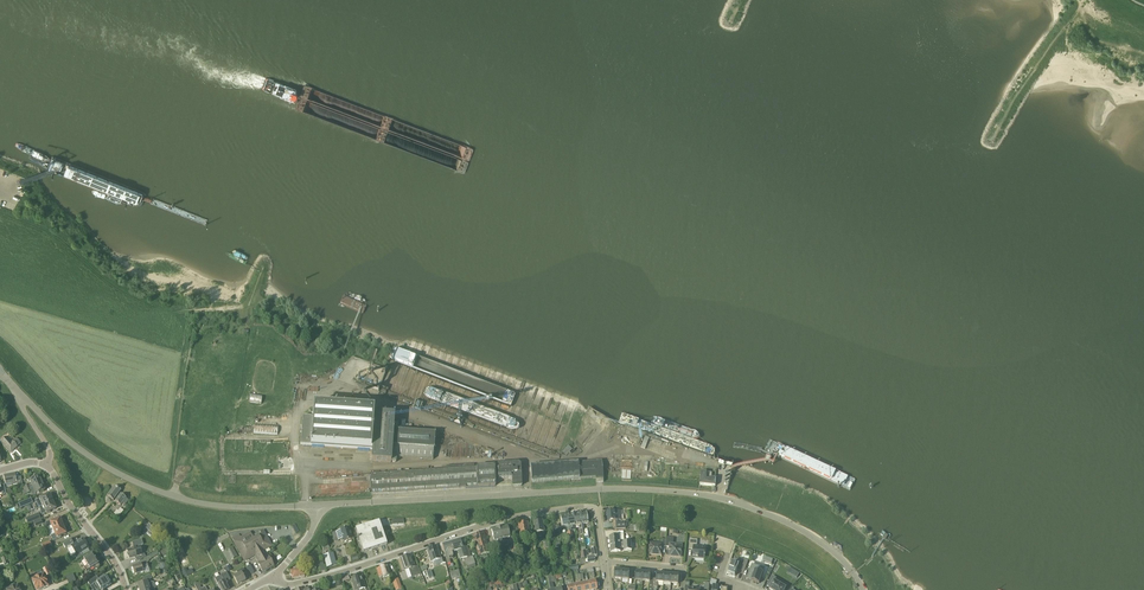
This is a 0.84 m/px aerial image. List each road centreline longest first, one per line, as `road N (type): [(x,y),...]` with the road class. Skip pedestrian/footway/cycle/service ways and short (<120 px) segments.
road 1 (unclassified): [(863,589),(841,559),(801,530),(701,495),(598,490),(317,507)]
road 2 (unclassified): [(317,507),(240,509),(164,493),(76,448),(9,384)]
road 3 (residential): [(287,585),(504,519),(596,509)]
road 4 (residential): [(126,589),(47,464)]

